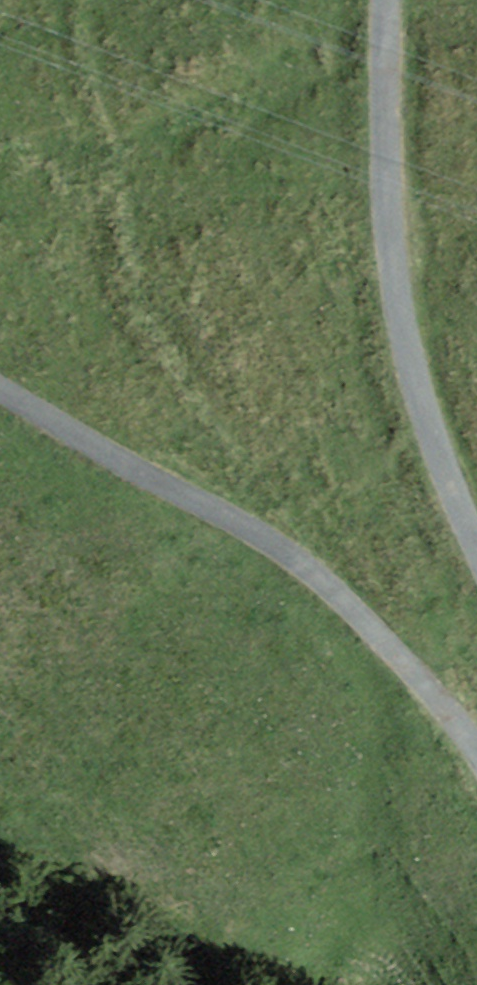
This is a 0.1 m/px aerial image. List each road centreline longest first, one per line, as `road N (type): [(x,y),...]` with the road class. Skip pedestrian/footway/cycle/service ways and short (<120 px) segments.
road 1 (unclassified): [(476,745),(369,624),(291,555),(0,388)]
road 2 (unclassified): [(384,0),(400,327),(476,551)]

